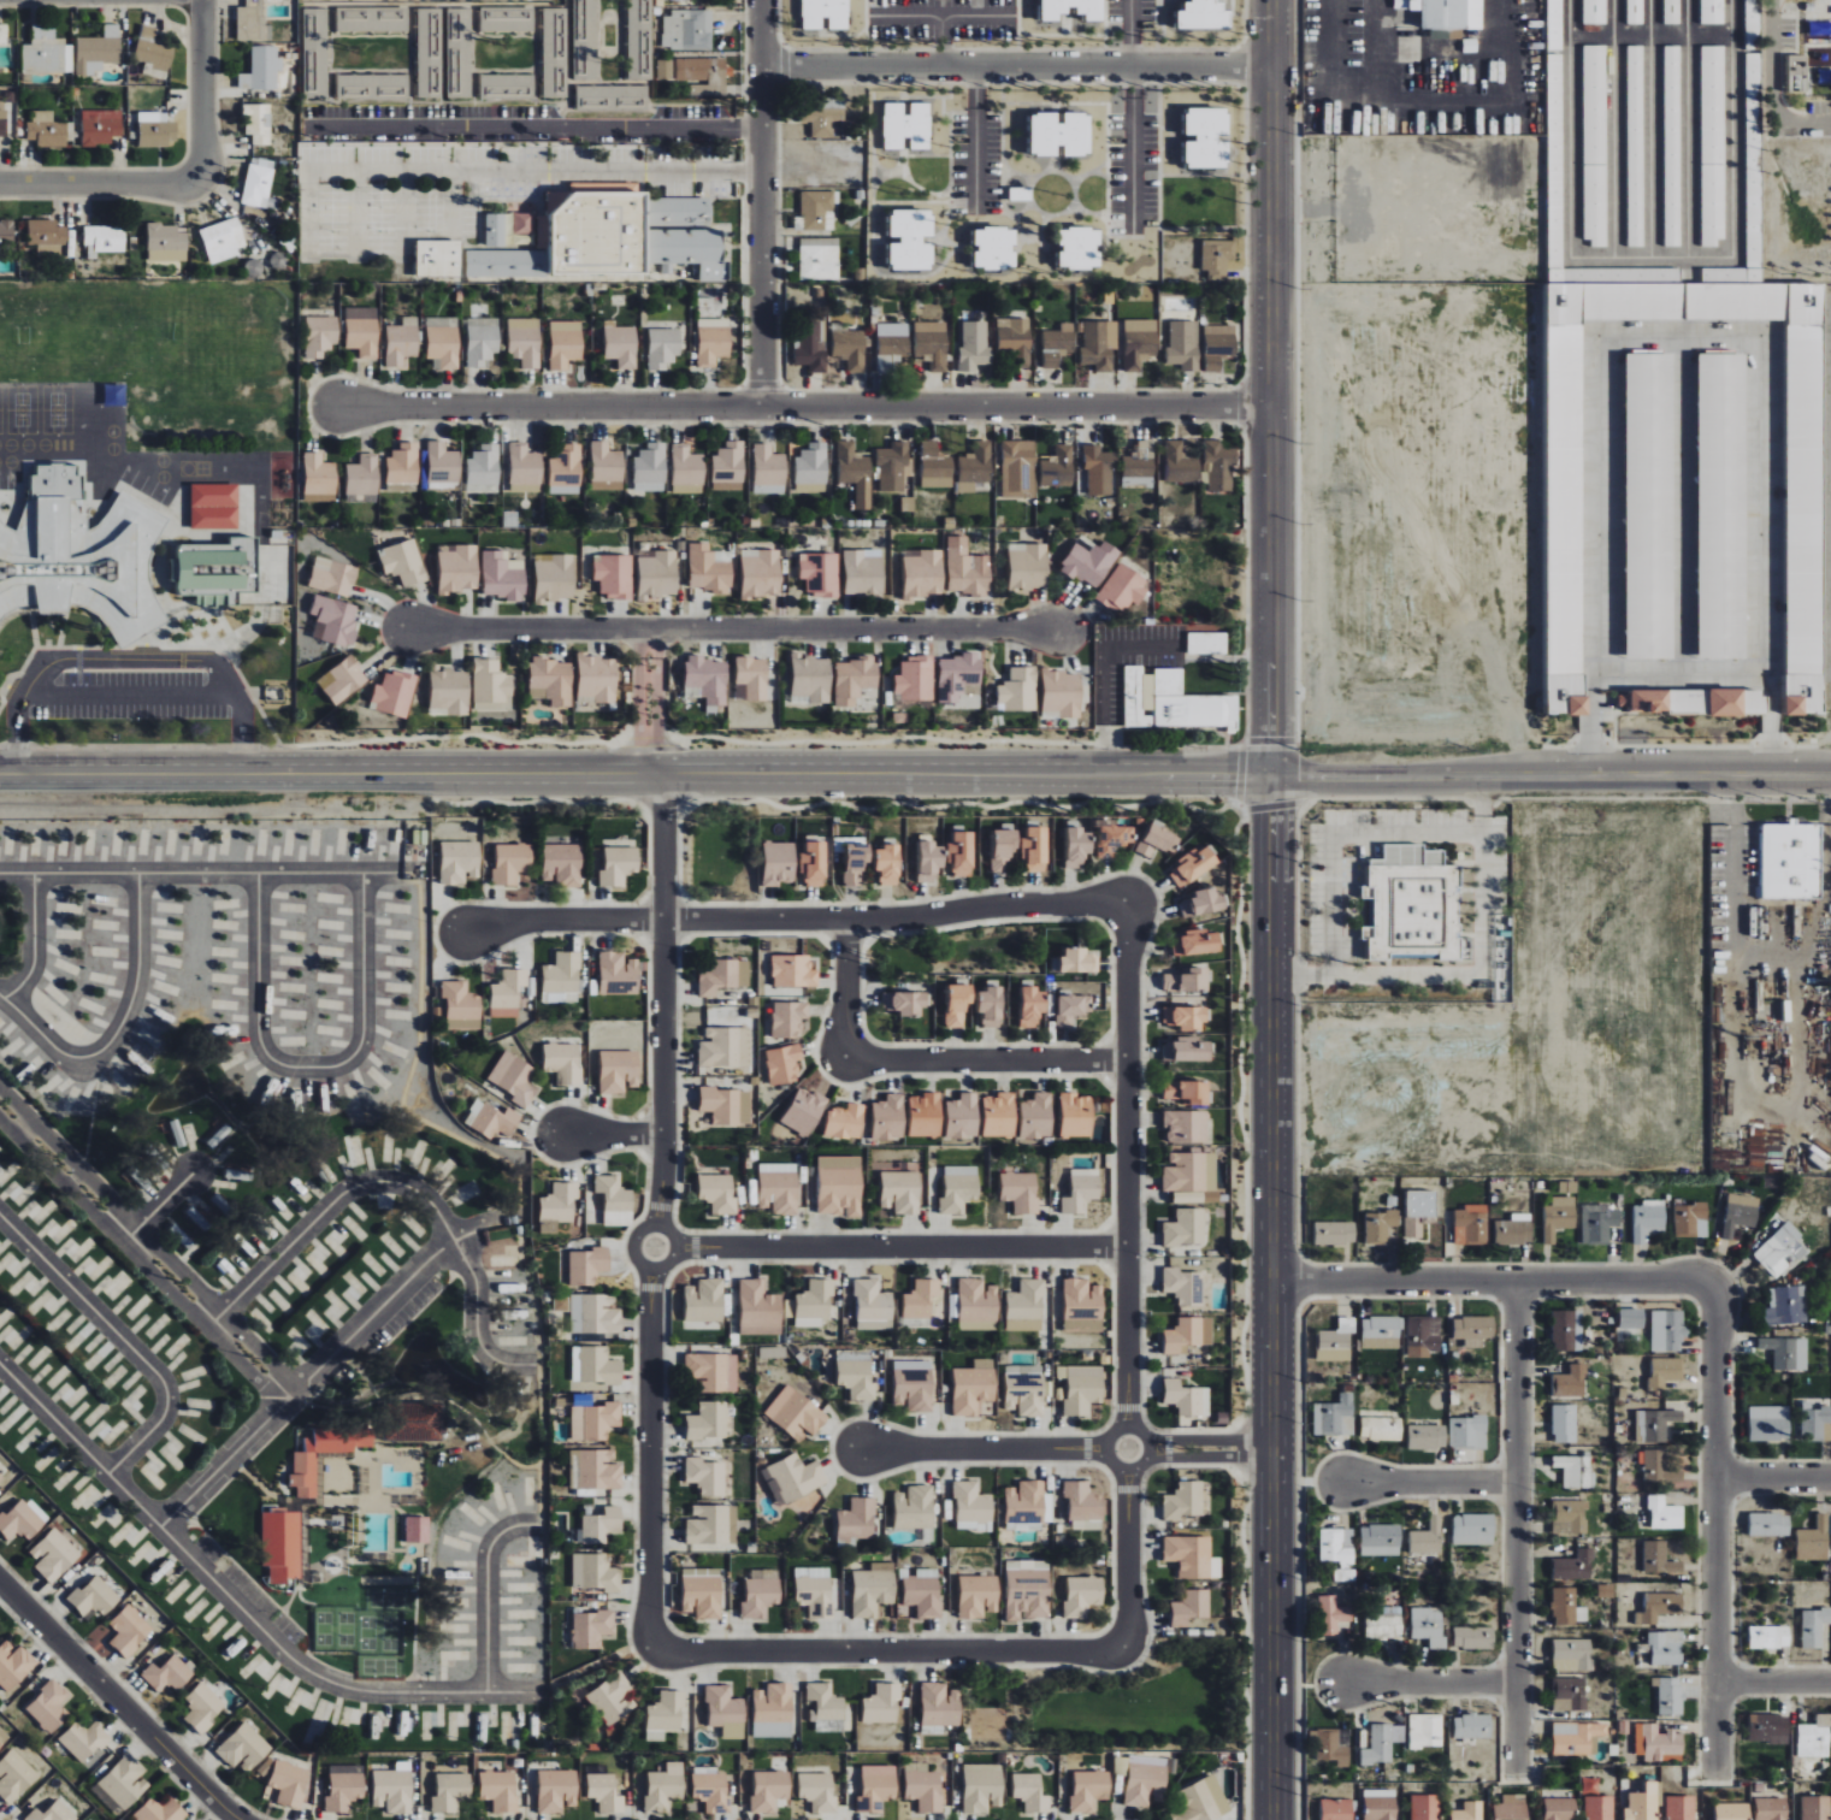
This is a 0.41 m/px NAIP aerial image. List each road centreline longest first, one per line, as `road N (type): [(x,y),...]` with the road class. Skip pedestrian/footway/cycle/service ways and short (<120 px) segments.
road 1 (secondary): [(1830,774),(0,775)]
road 2 (tertiary): [(1265,774),(1266,1819)]
road 3 (residential): [(335,396),(1259,404)]
road 4 (residential): [(661,773),(666,1134),(650,1298),(651,1645)]
road 5 (tertiary): [(1266,0),(1259,404),(1265,774)]
road 6 (residential): [(1127,1647),(1132,900)]
road 7 (residential): [(0,1365),(309,1674),(368,1692),(544,1694)]
road 8 (residential): [(1132,900),(890,917),(497,917),(463,934)]
road 9 (residential): [(401,631),(1061,628)]
road 10 (residential): [(761,66),(1265,64)]
road 11 (residential): [(214,1323),(342,1195),(360,1186),(398,1184),(436,1210),(477,1283),(477,1334),(488,1357),(533,1369)]
road 12 (residential): [(1512,1287),(1512,1772)]
road 13 (residential): [(1714,1313),(1714,1798)]
road 14 (residential): [(651,1645),(693,1654),(1127,1647)]
road 15 (residential): [(654,1247),(1126,1247)]
road 16 (residential): [(1265,1287),(1705,1293),(1718,1306),(1714,1313)]
road 17 (residential): [(362,874),(362,1044),(331,1069),(289,1069),(259,1039),(258,874)]
road 18 (residential): [(1129,1063),(844,1063),(847,917)]
road 19 (residential): [(289,1396),(0,1105)]
road 20 (residential): [(407,874),(0,874)]
road 21 (residential): [(1265,1448),(861,1447)]
road 22 (residential): [(761,0),(760,398)]
road 23 (residential): [(0,1216),(165,1385),(161,1420),(108,1475)]
road 24 (residential): [(240,1819),(0,1580)]
road 25 (residential): [(138,874),(136,986),(122,1026),(98,1054),(60,1053),(0,996)]
road 26 (residential): [(289,1396),(435,1253),(479,1231)]
road 27 (residential): [(488,1694),(492,1542),(537,1526)]
road 28 (residential): [(0,188),(194,182)]
road 29 (residential): [(207,0),(213,144),(194,182)]
road 30 (residential): [(289,1396),(159,1526)]
road 31 (residential): [(1512,1691),(1333,1691)]
road 32 (residential): [(1512,1476),(1333,1476)]
road 33 (residential): [(656,630),(649,773)]
road 34 (residential): [(4,999),(34,963),(34,874)]

